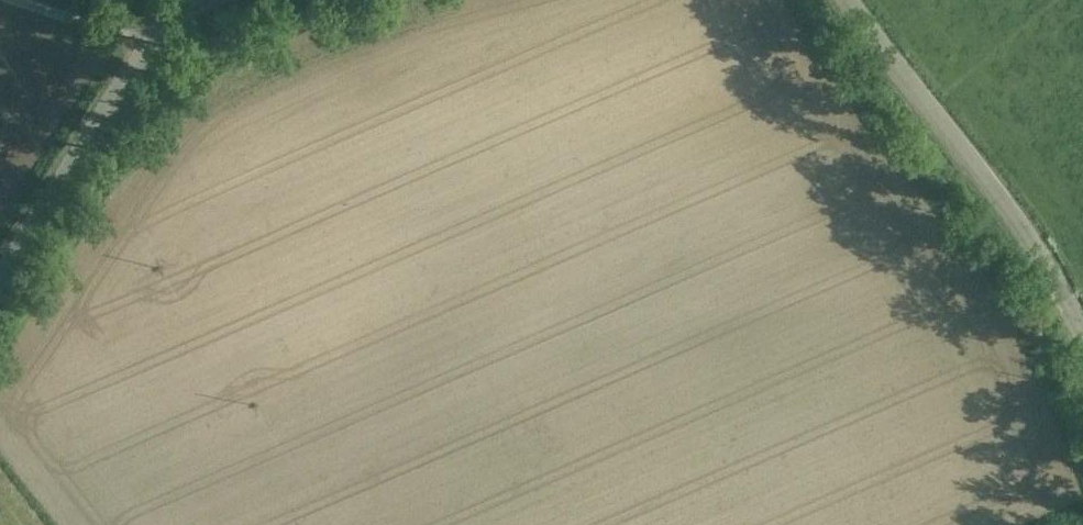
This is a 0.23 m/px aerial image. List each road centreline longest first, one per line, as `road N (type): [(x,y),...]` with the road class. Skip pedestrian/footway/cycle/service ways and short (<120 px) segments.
road 1 (residential): [(852,0),(1063,288),(1082,332)]
road 2 (residential): [(209,0),(169,21),(0,282)]

